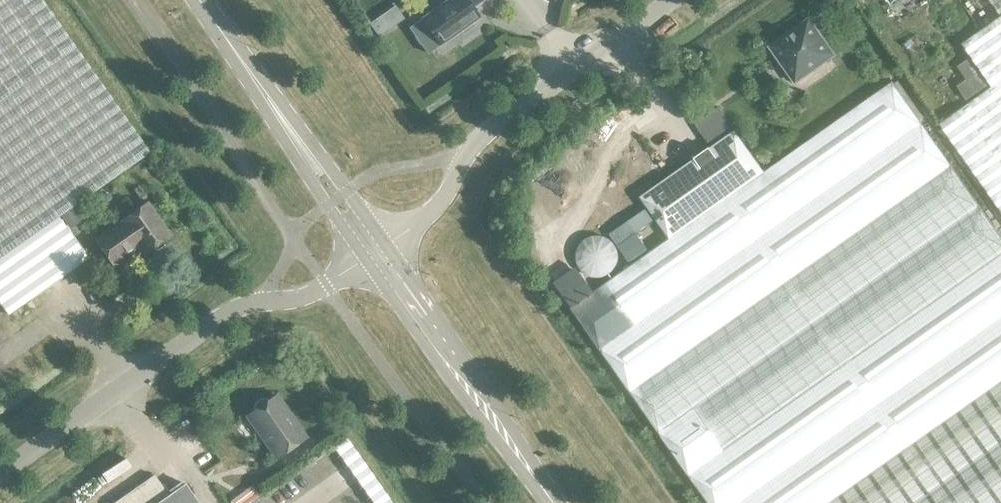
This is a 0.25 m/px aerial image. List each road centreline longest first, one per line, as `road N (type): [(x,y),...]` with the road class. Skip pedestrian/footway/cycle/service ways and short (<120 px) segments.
road 1 (unclassified): [(0,474),(204,330),(249,305),(313,294),(376,252)]
road 2 (unclassified): [(376,252),(429,217),(485,137),(674,0)]
road 3 (tertiary): [(376,252),(195,0)]
road 4 (tertiary): [(554,502),(376,252)]

